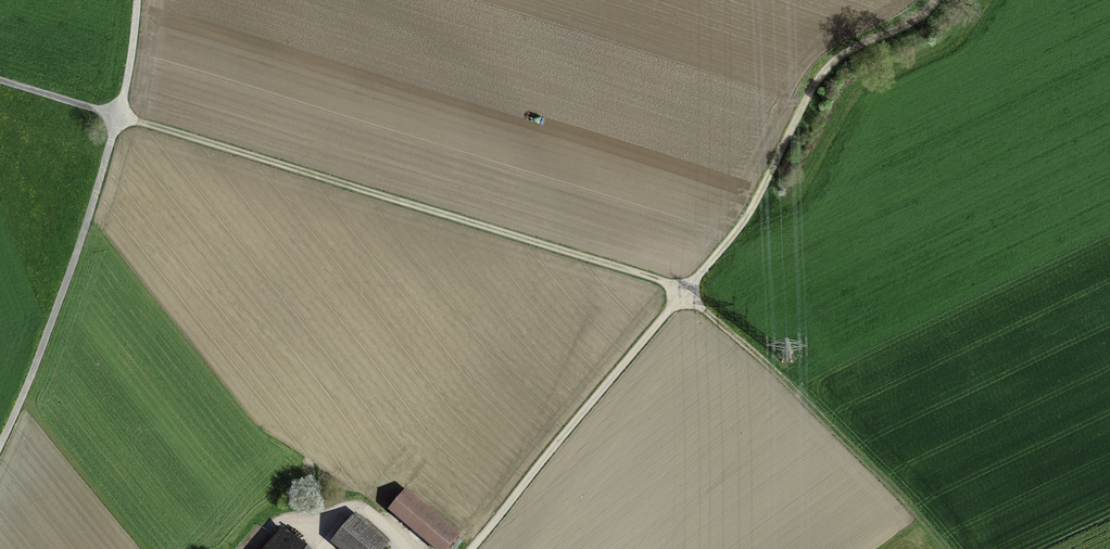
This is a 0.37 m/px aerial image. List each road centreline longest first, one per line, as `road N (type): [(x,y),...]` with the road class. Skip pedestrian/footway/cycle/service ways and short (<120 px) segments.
road 1 (track): [(686,294),(116,127),(26,396),(0,451)]
road 2 (track): [(937,0),(913,23),(841,57),(817,80),(745,222),(686,294)]
road 3 (track): [(686,294),(835,433),(938,548)]
road 4 (track): [(135,0),(116,127),(0,89)]

